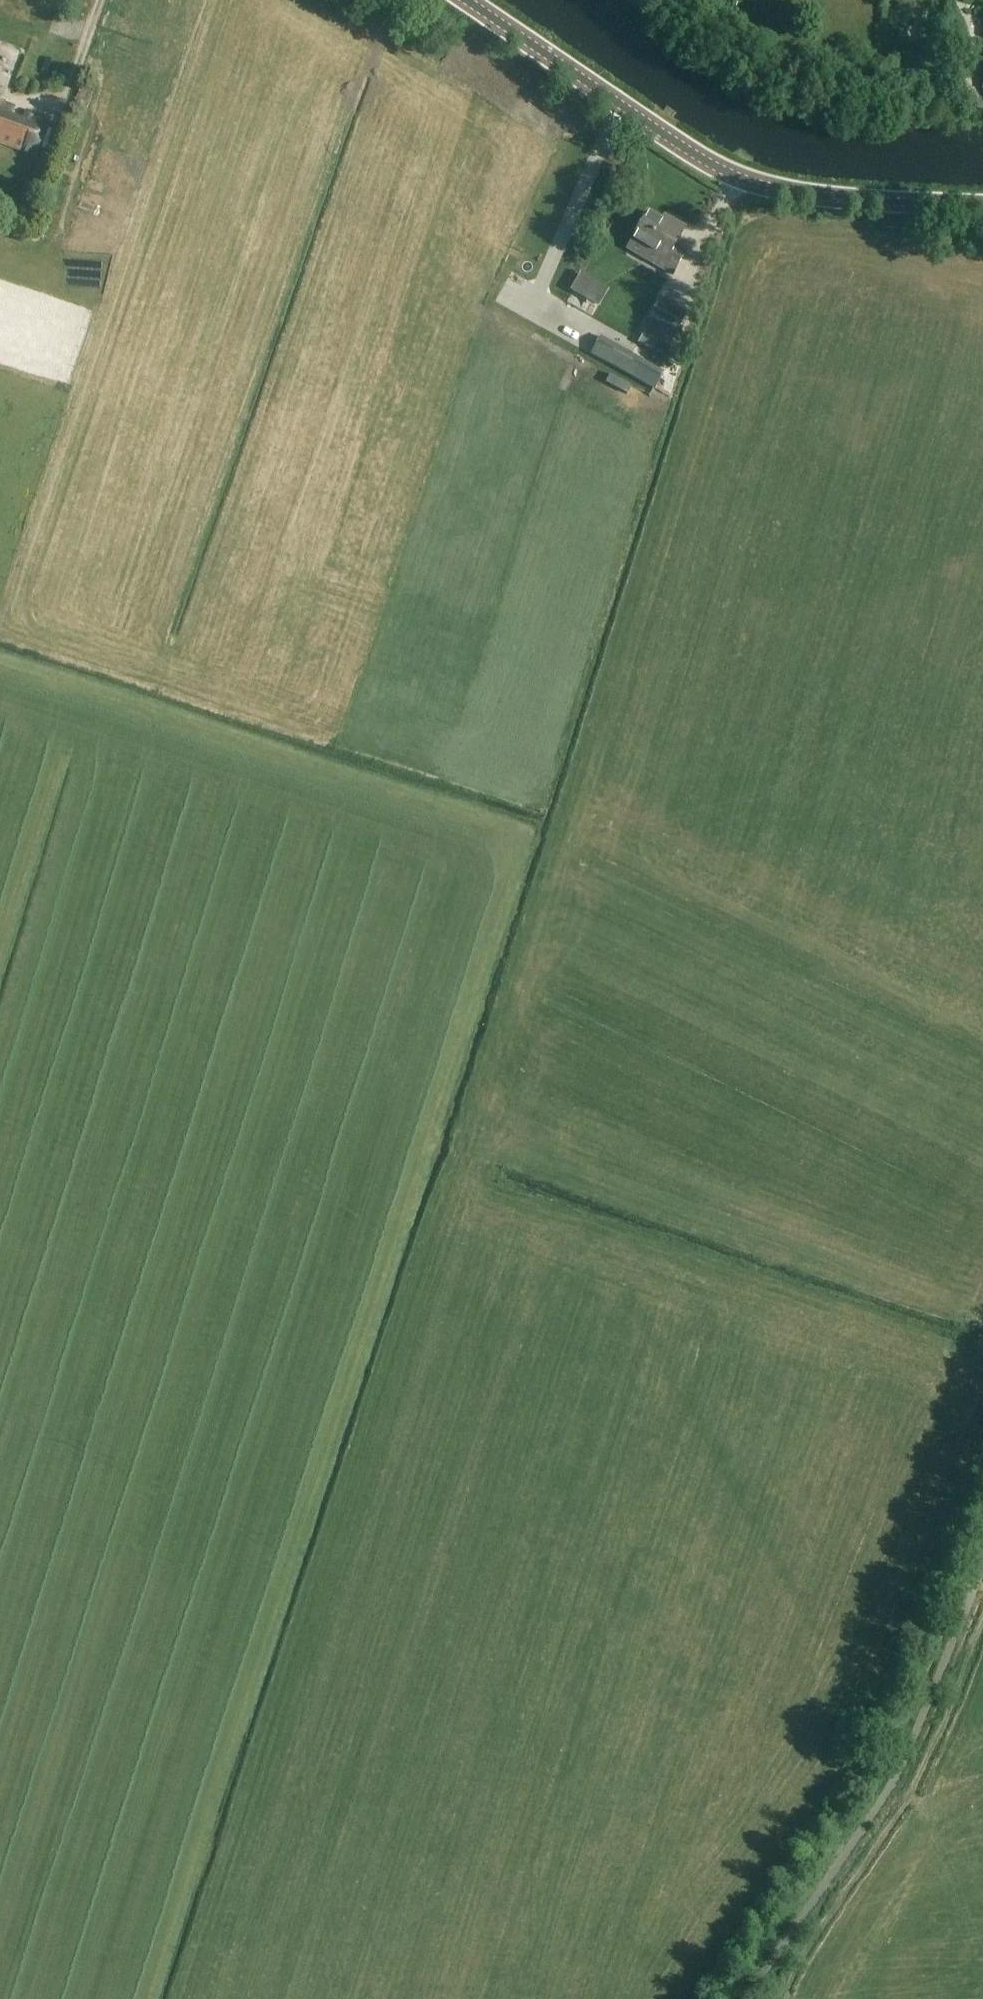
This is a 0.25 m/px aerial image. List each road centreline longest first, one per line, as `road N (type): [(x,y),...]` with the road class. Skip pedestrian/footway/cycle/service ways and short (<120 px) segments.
road 1 (tertiary): [(982,206),(805,195),(736,176),(469,0)]

